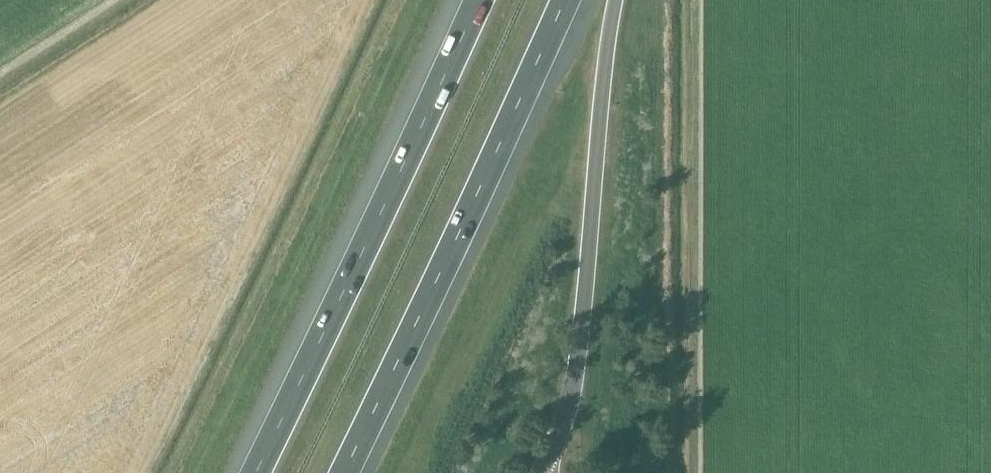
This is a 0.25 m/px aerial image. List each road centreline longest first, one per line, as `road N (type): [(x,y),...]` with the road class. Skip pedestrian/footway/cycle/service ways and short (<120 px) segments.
road 1 (motorway): [(476,0),(252,472)]
road 2 (motorway): [(343,472),(564,0)]
road 3 (motorway): [(578,349),(615,0)]

